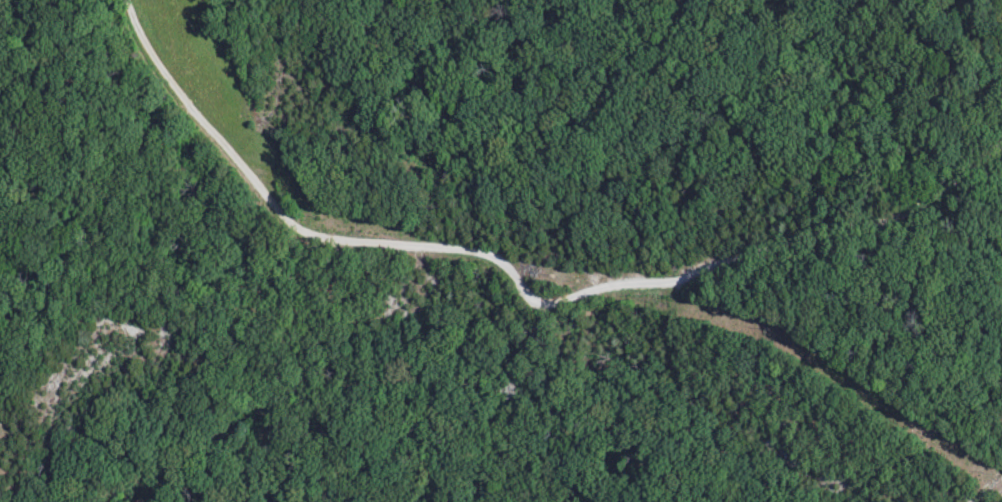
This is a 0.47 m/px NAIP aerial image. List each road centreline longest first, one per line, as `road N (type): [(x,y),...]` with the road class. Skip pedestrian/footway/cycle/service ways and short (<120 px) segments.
road 1 (residential): [(1001,158),(915,213),(866,232),(702,268),(674,284),(631,281),(552,308),(533,303),(508,265),(484,254),(318,240),(288,229),(181,106),(122,0)]

